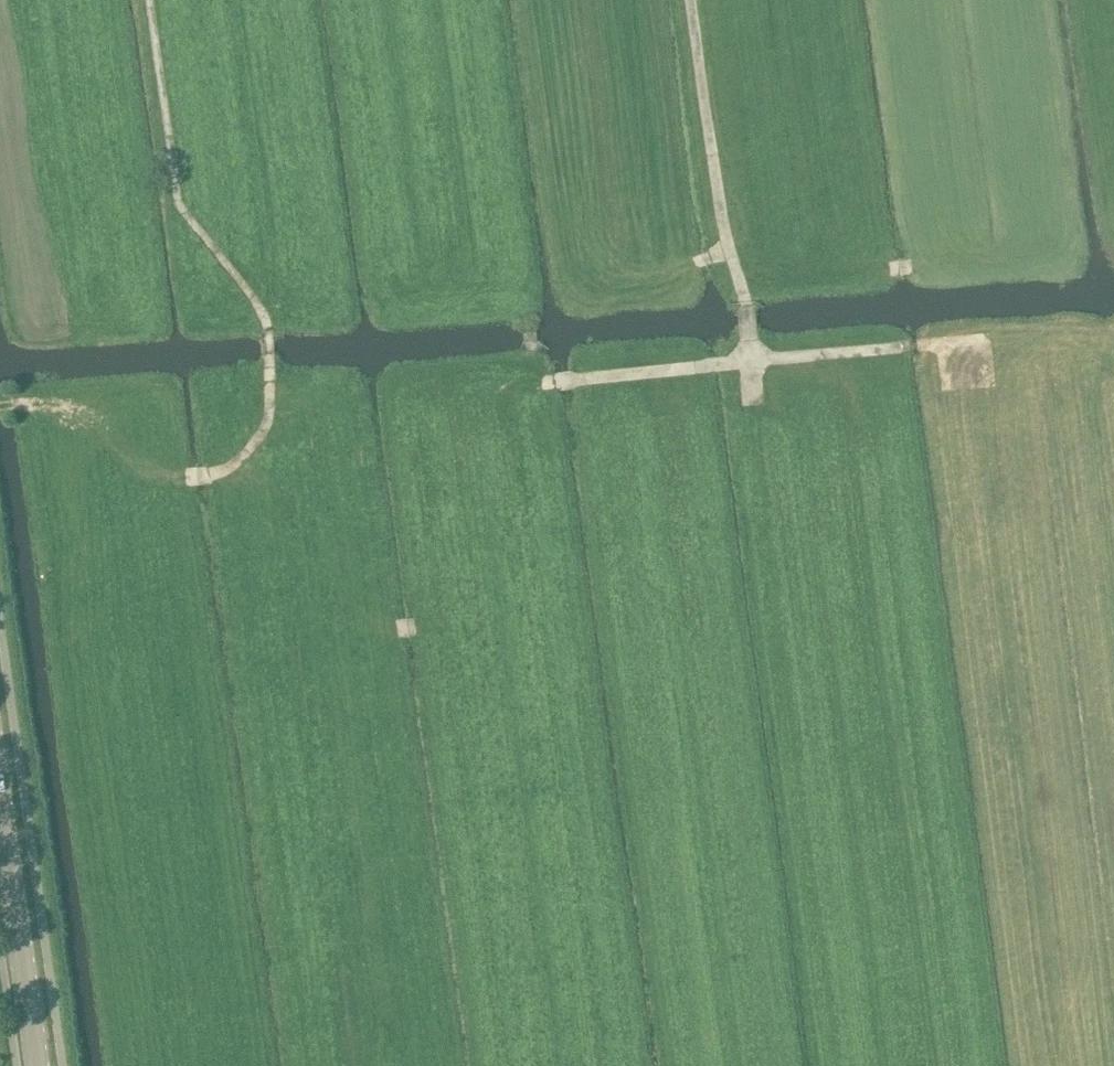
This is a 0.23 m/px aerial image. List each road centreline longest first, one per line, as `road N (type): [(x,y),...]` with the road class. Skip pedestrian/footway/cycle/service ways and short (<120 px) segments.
road 1 (track): [(151,0),(180,205),(254,299),(268,333),(269,406),(260,434),(238,463),(212,478),(186,479),(118,449),(68,411),(0,406)]
road 2 (tertiary): [(37,1065),(0,811)]

